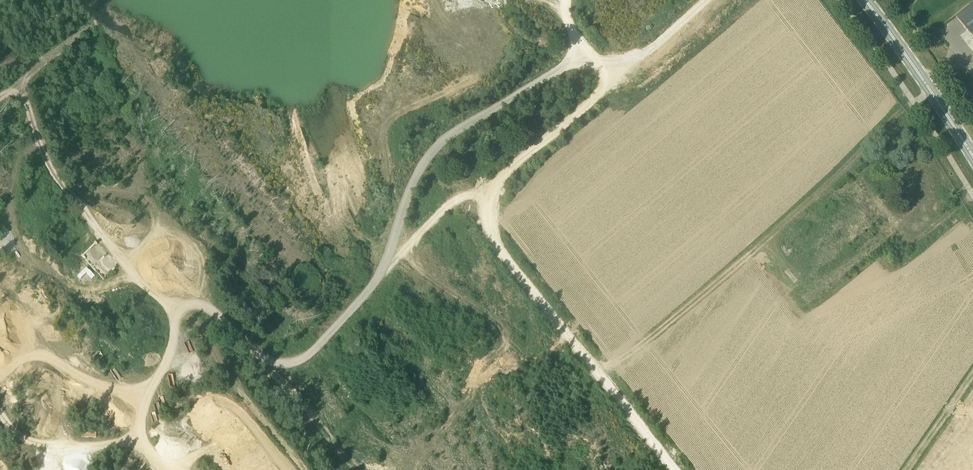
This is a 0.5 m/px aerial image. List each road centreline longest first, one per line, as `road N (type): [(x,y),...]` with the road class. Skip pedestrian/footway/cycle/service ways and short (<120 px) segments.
road 1 (track): [(552,0),(605,74),(599,92),(489,190),(489,235),(677,469)]
road 2 (track): [(233,469),(228,463),(172,465),(147,445),(143,412),(170,360),(172,324),(41,147),(31,107),(37,66),(0,75)]
road 3 (track): [(262,351),(289,364),(307,352),(402,248),(462,197),(489,190)]
road 4 (secondary): [(972,155),(864,0)]

